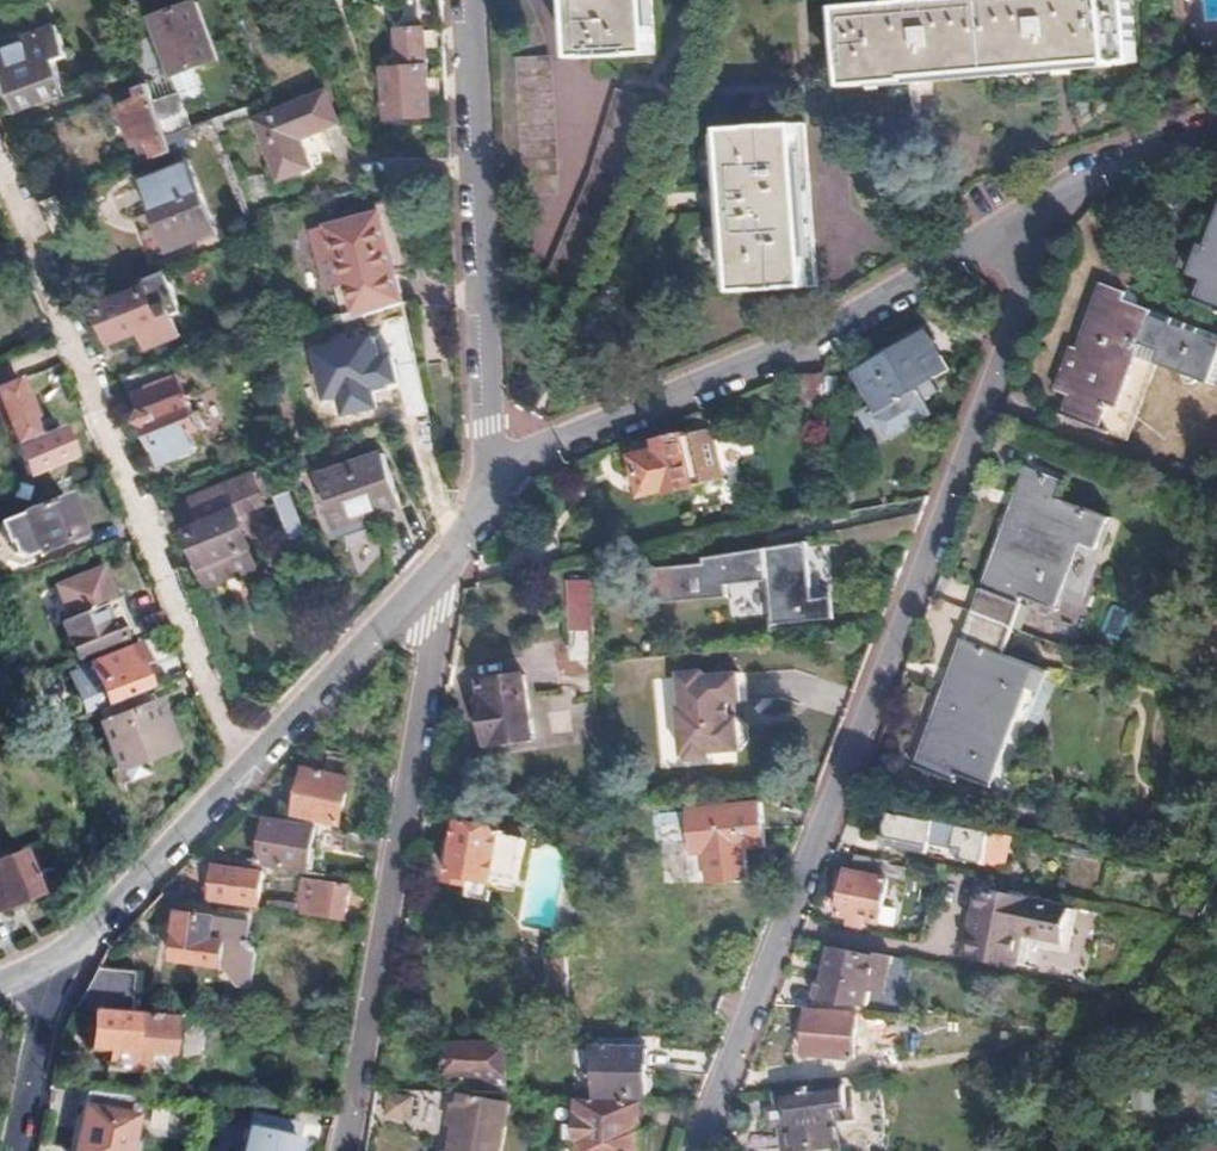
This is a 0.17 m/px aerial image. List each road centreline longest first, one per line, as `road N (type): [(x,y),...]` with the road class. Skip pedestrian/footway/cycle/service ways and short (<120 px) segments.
road 1 (residential): [(1018,230),(1021,303),(697,1150)]
road 2 (residential): [(0,162),(247,774)]
road 3 (residential): [(1018,230),(835,343),(533,463),(500,502)]
road 4 (residential): [(423,592),(436,631),(346,1150)]
road 5 (residential): [(463,0),(486,437),(500,502)]
road 6 (residential): [(247,774),(85,942),(48,968)]
road 7 (residential): [(423,592),(247,774)]
road 8 (residential): [(1216,131),(1100,172),(1018,230)]
road 9 (residential): [(20,1150),(46,1026),(48,968)]

